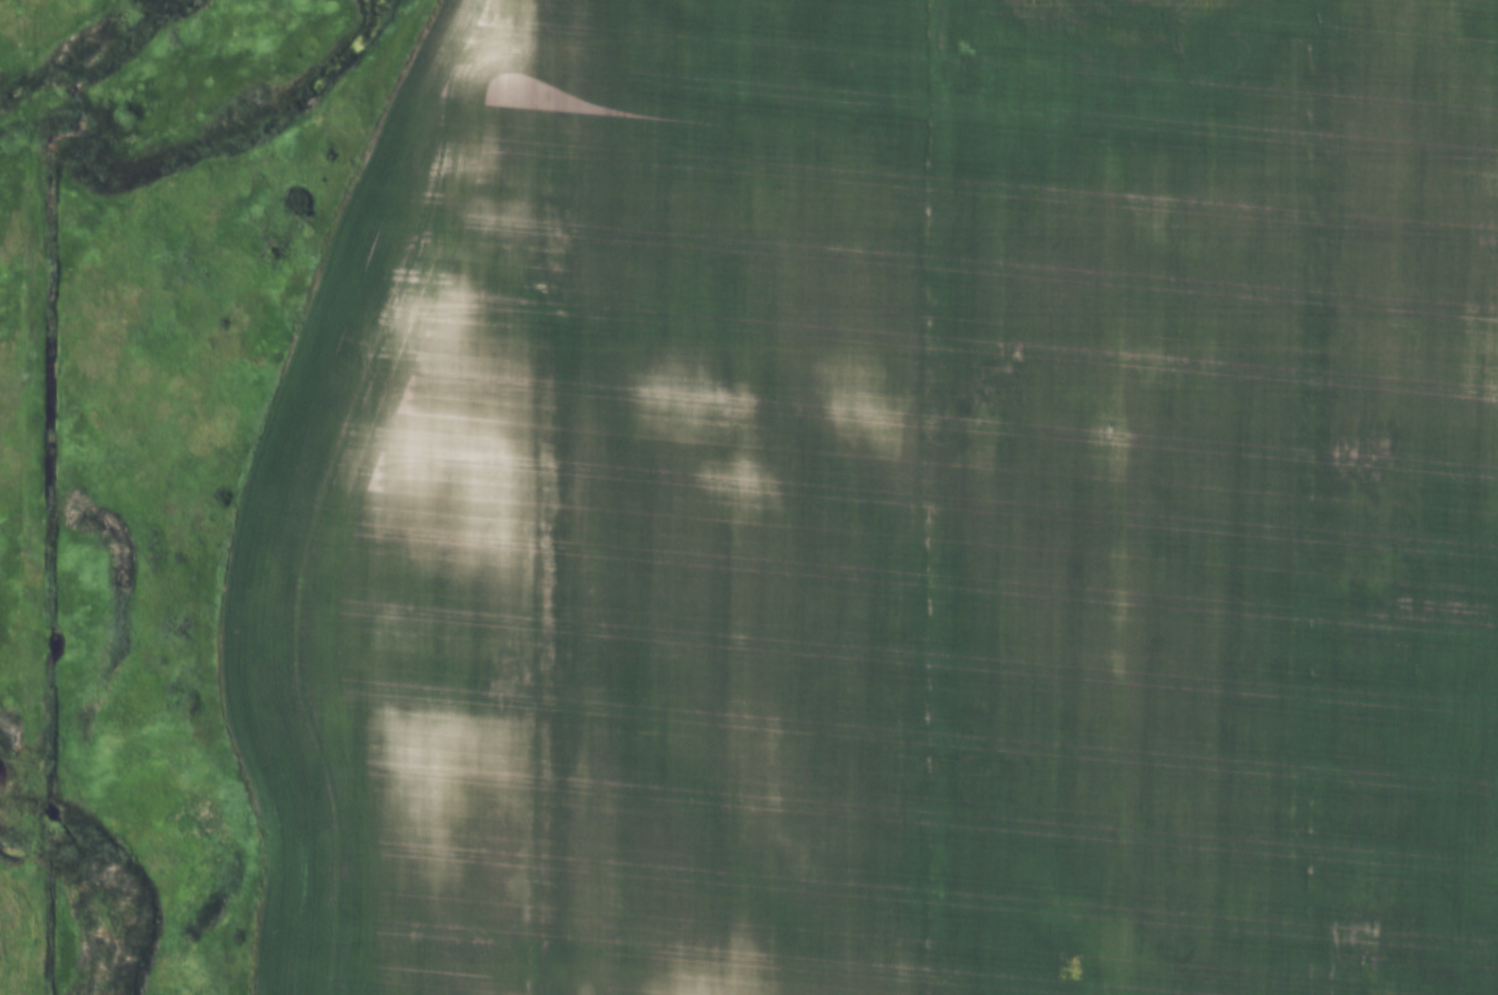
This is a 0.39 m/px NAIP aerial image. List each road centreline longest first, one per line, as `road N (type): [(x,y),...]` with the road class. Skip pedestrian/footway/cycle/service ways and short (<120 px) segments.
road 1 (track): [(262,994),(271,811),(238,670),(235,606),(248,532),(285,399),(440,0)]

